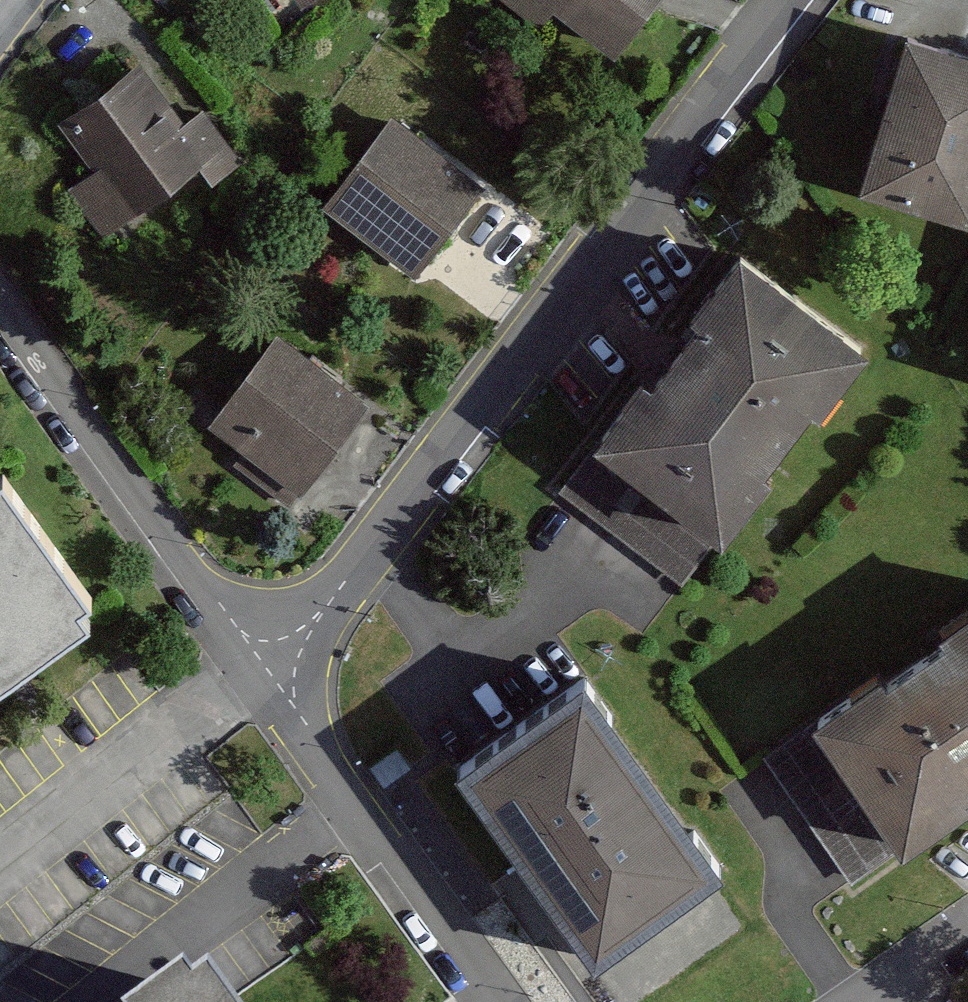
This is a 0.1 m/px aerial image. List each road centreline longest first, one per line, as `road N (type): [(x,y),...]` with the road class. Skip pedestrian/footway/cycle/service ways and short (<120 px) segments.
road 1 (residential): [(790,0),(395,522),(303,633),(264,665)]
road 2 (residential): [(0,306),(264,665)]
road 3 (residential): [(264,665),(504,1001)]
road 4 (residential): [(866,1001),(967,933)]

